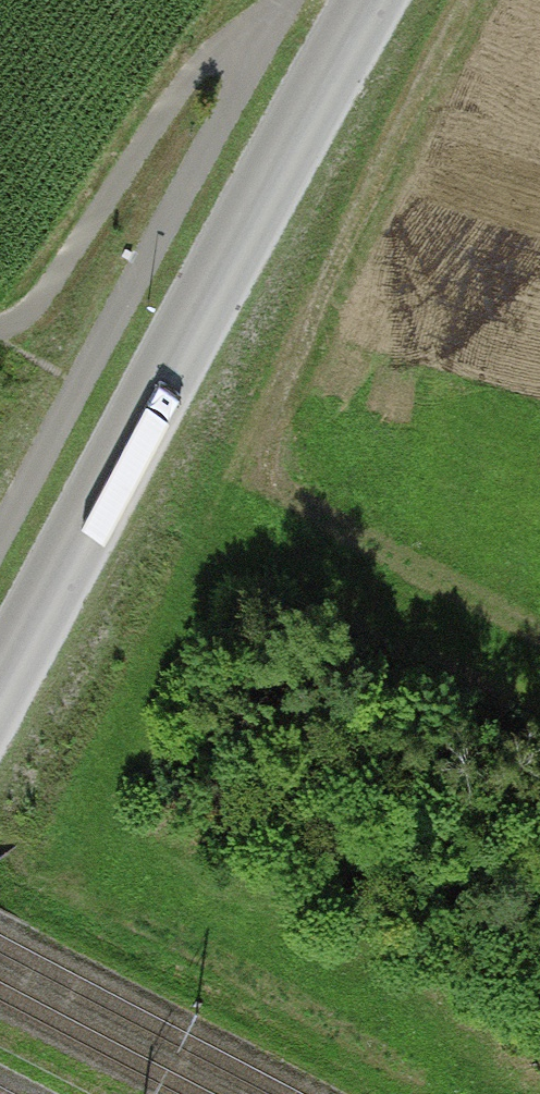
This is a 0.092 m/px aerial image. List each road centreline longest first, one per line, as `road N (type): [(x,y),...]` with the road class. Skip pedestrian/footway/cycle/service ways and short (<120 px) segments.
road 1 (track): [(539,646),(387,564),(294,492),(257,418),(302,316),(480,0)]
road 2 (unclassified): [(0,691),(375,0)]
road 3 (track): [(0,325),(56,286),(173,104),(225,50),(265,40)]

